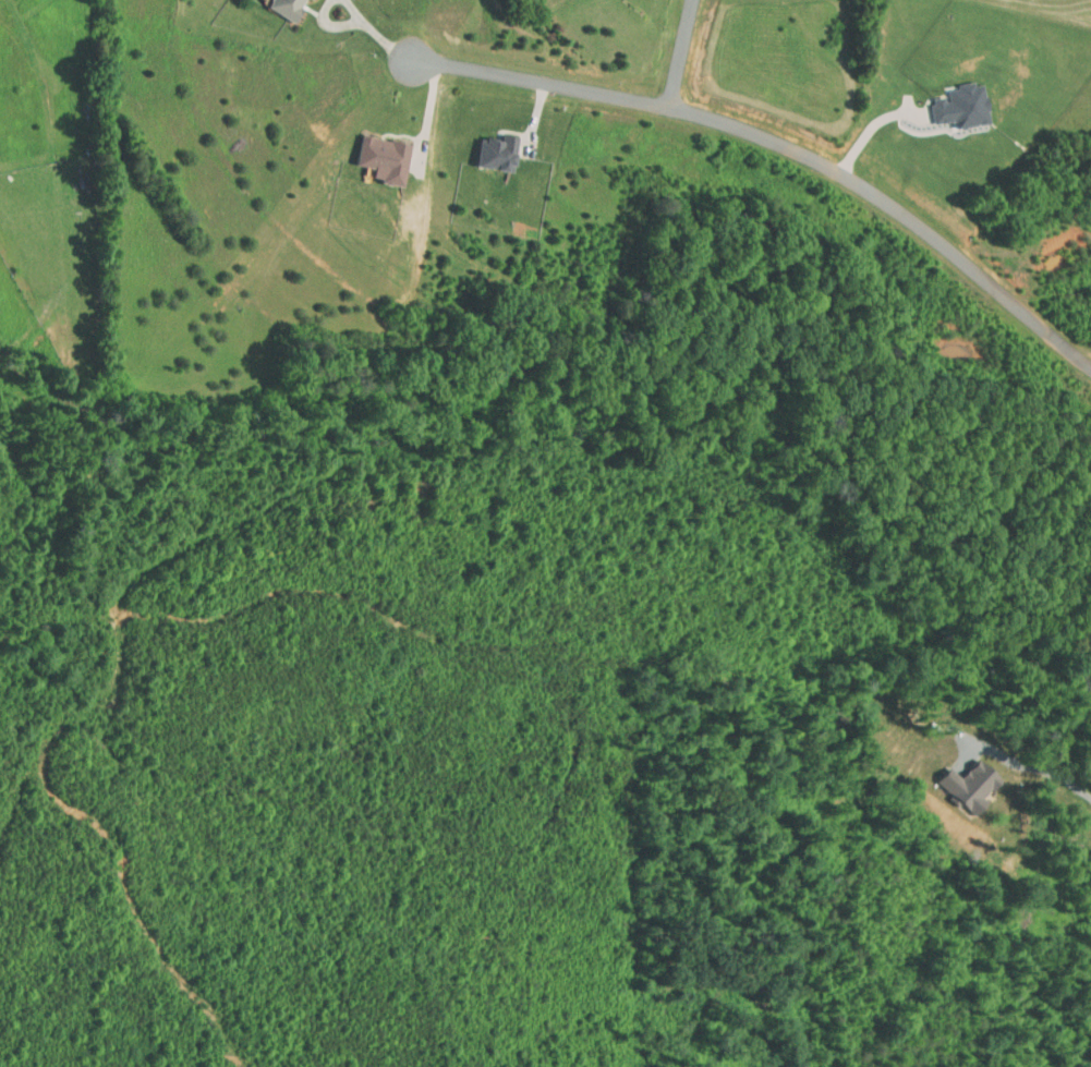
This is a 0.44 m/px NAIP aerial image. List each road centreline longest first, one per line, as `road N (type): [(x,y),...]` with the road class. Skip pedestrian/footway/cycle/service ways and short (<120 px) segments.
road 1 (residential): [(421,61),(647,106),(789,148),(871,193),(1090,370)]

